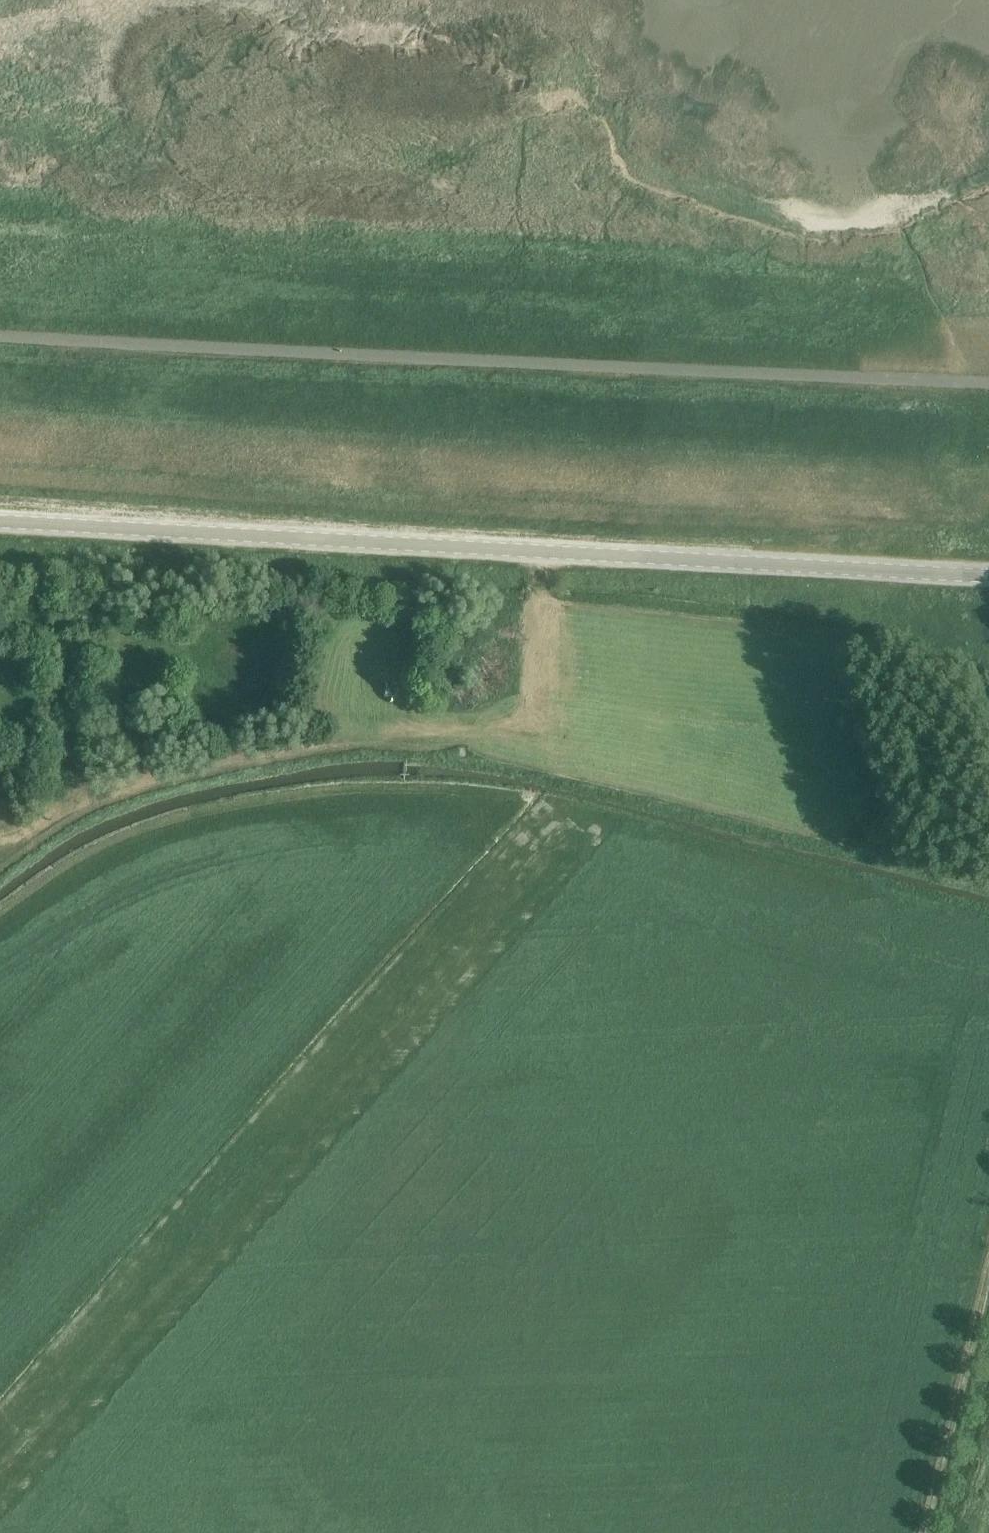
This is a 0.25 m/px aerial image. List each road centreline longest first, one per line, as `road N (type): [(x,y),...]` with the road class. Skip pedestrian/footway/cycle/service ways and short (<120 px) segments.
road 1 (tertiary): [(0,524),(955,576)]
road 2 (track): [(988,1274),(925,1532)]

